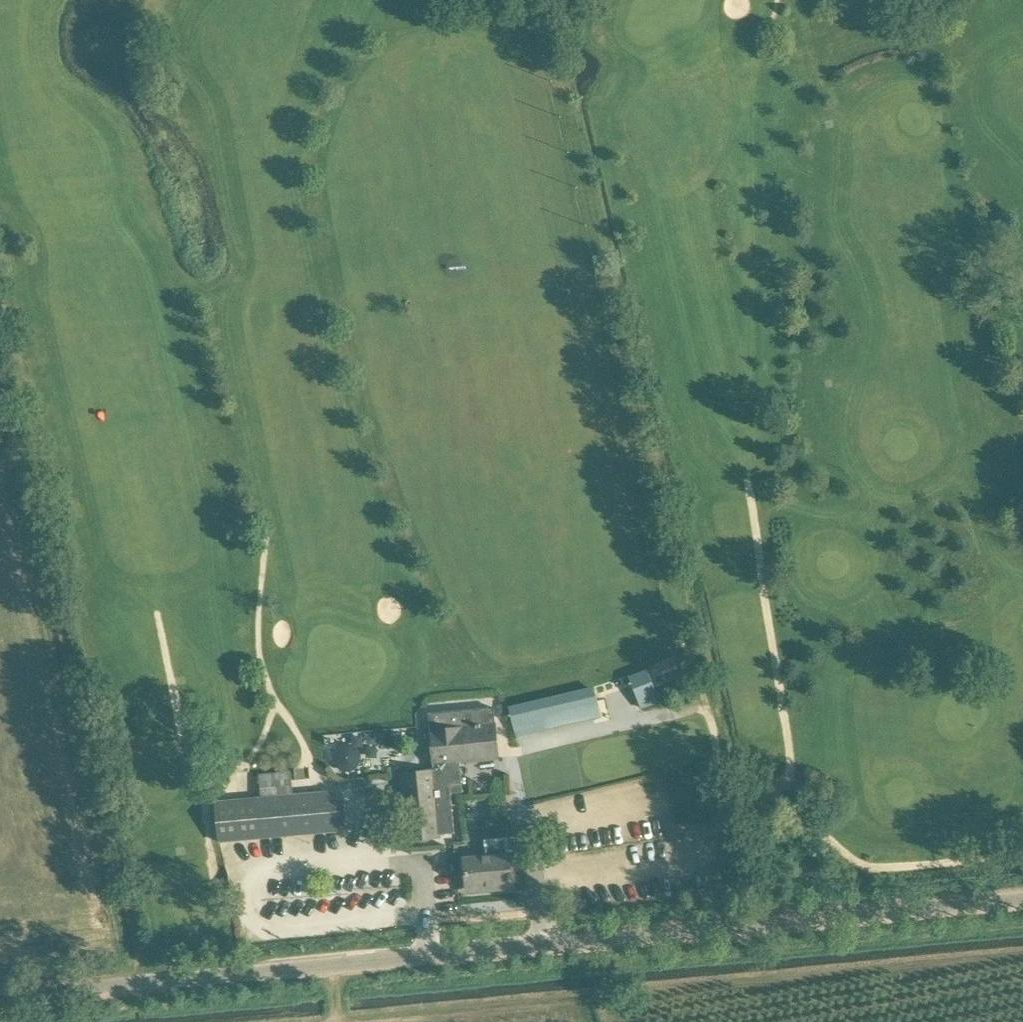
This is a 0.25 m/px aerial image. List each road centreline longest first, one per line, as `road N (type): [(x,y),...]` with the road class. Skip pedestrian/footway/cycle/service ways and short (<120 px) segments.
road 1 (unclassified): [(0,999),(1022,903)]

